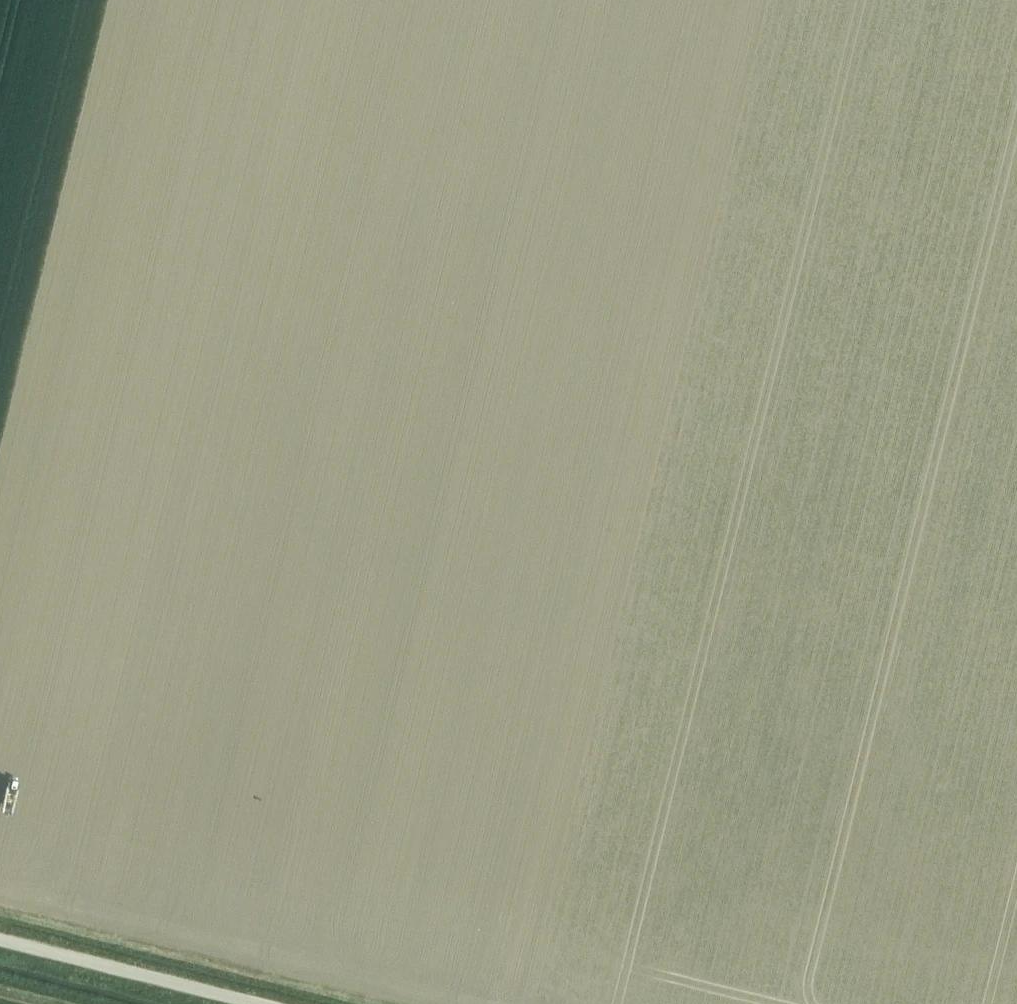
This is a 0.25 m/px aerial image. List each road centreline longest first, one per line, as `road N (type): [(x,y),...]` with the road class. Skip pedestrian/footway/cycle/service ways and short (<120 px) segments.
road 1 (unclassified): [(0,938),(274,1003)]

